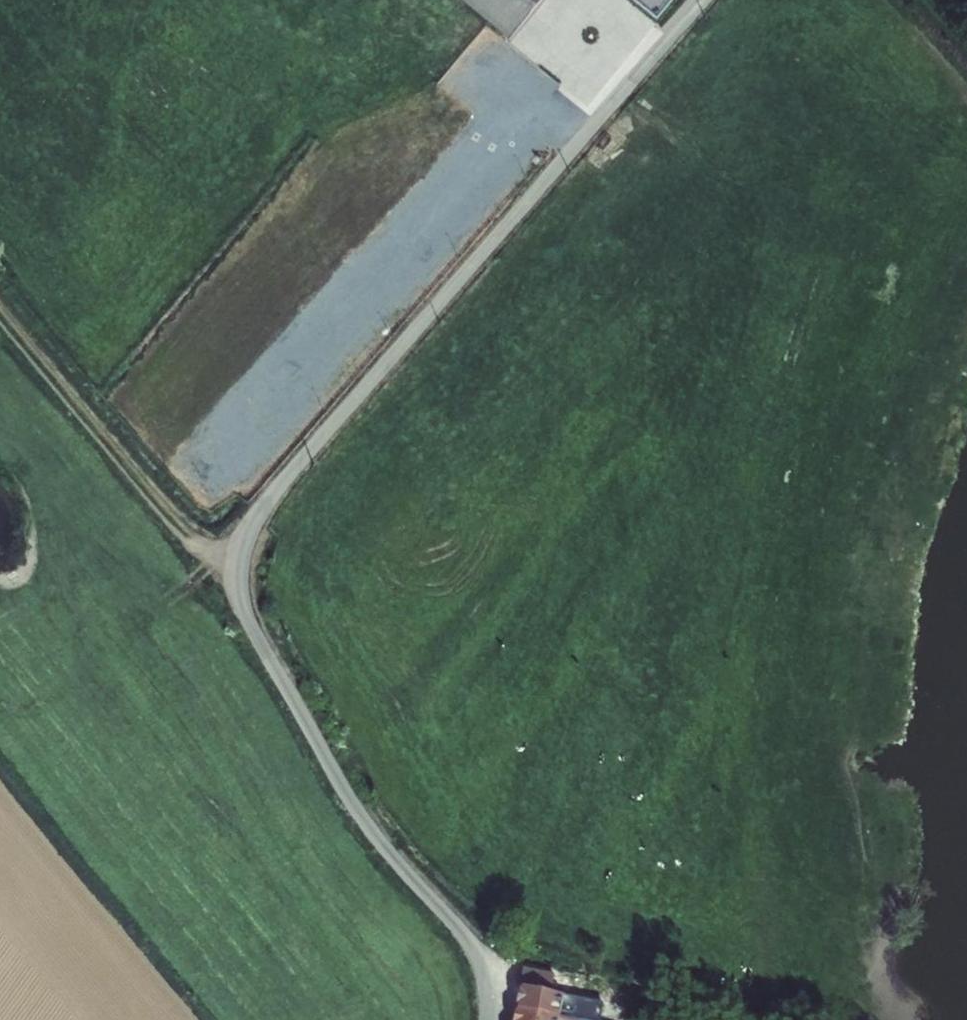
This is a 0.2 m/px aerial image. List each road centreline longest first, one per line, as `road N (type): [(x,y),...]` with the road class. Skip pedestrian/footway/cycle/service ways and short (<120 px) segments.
road 1 (unclassified): [(492,1019),(489,971),(377,842),(248,625),(236,578),(244,537),(277,488),(698,0)]

